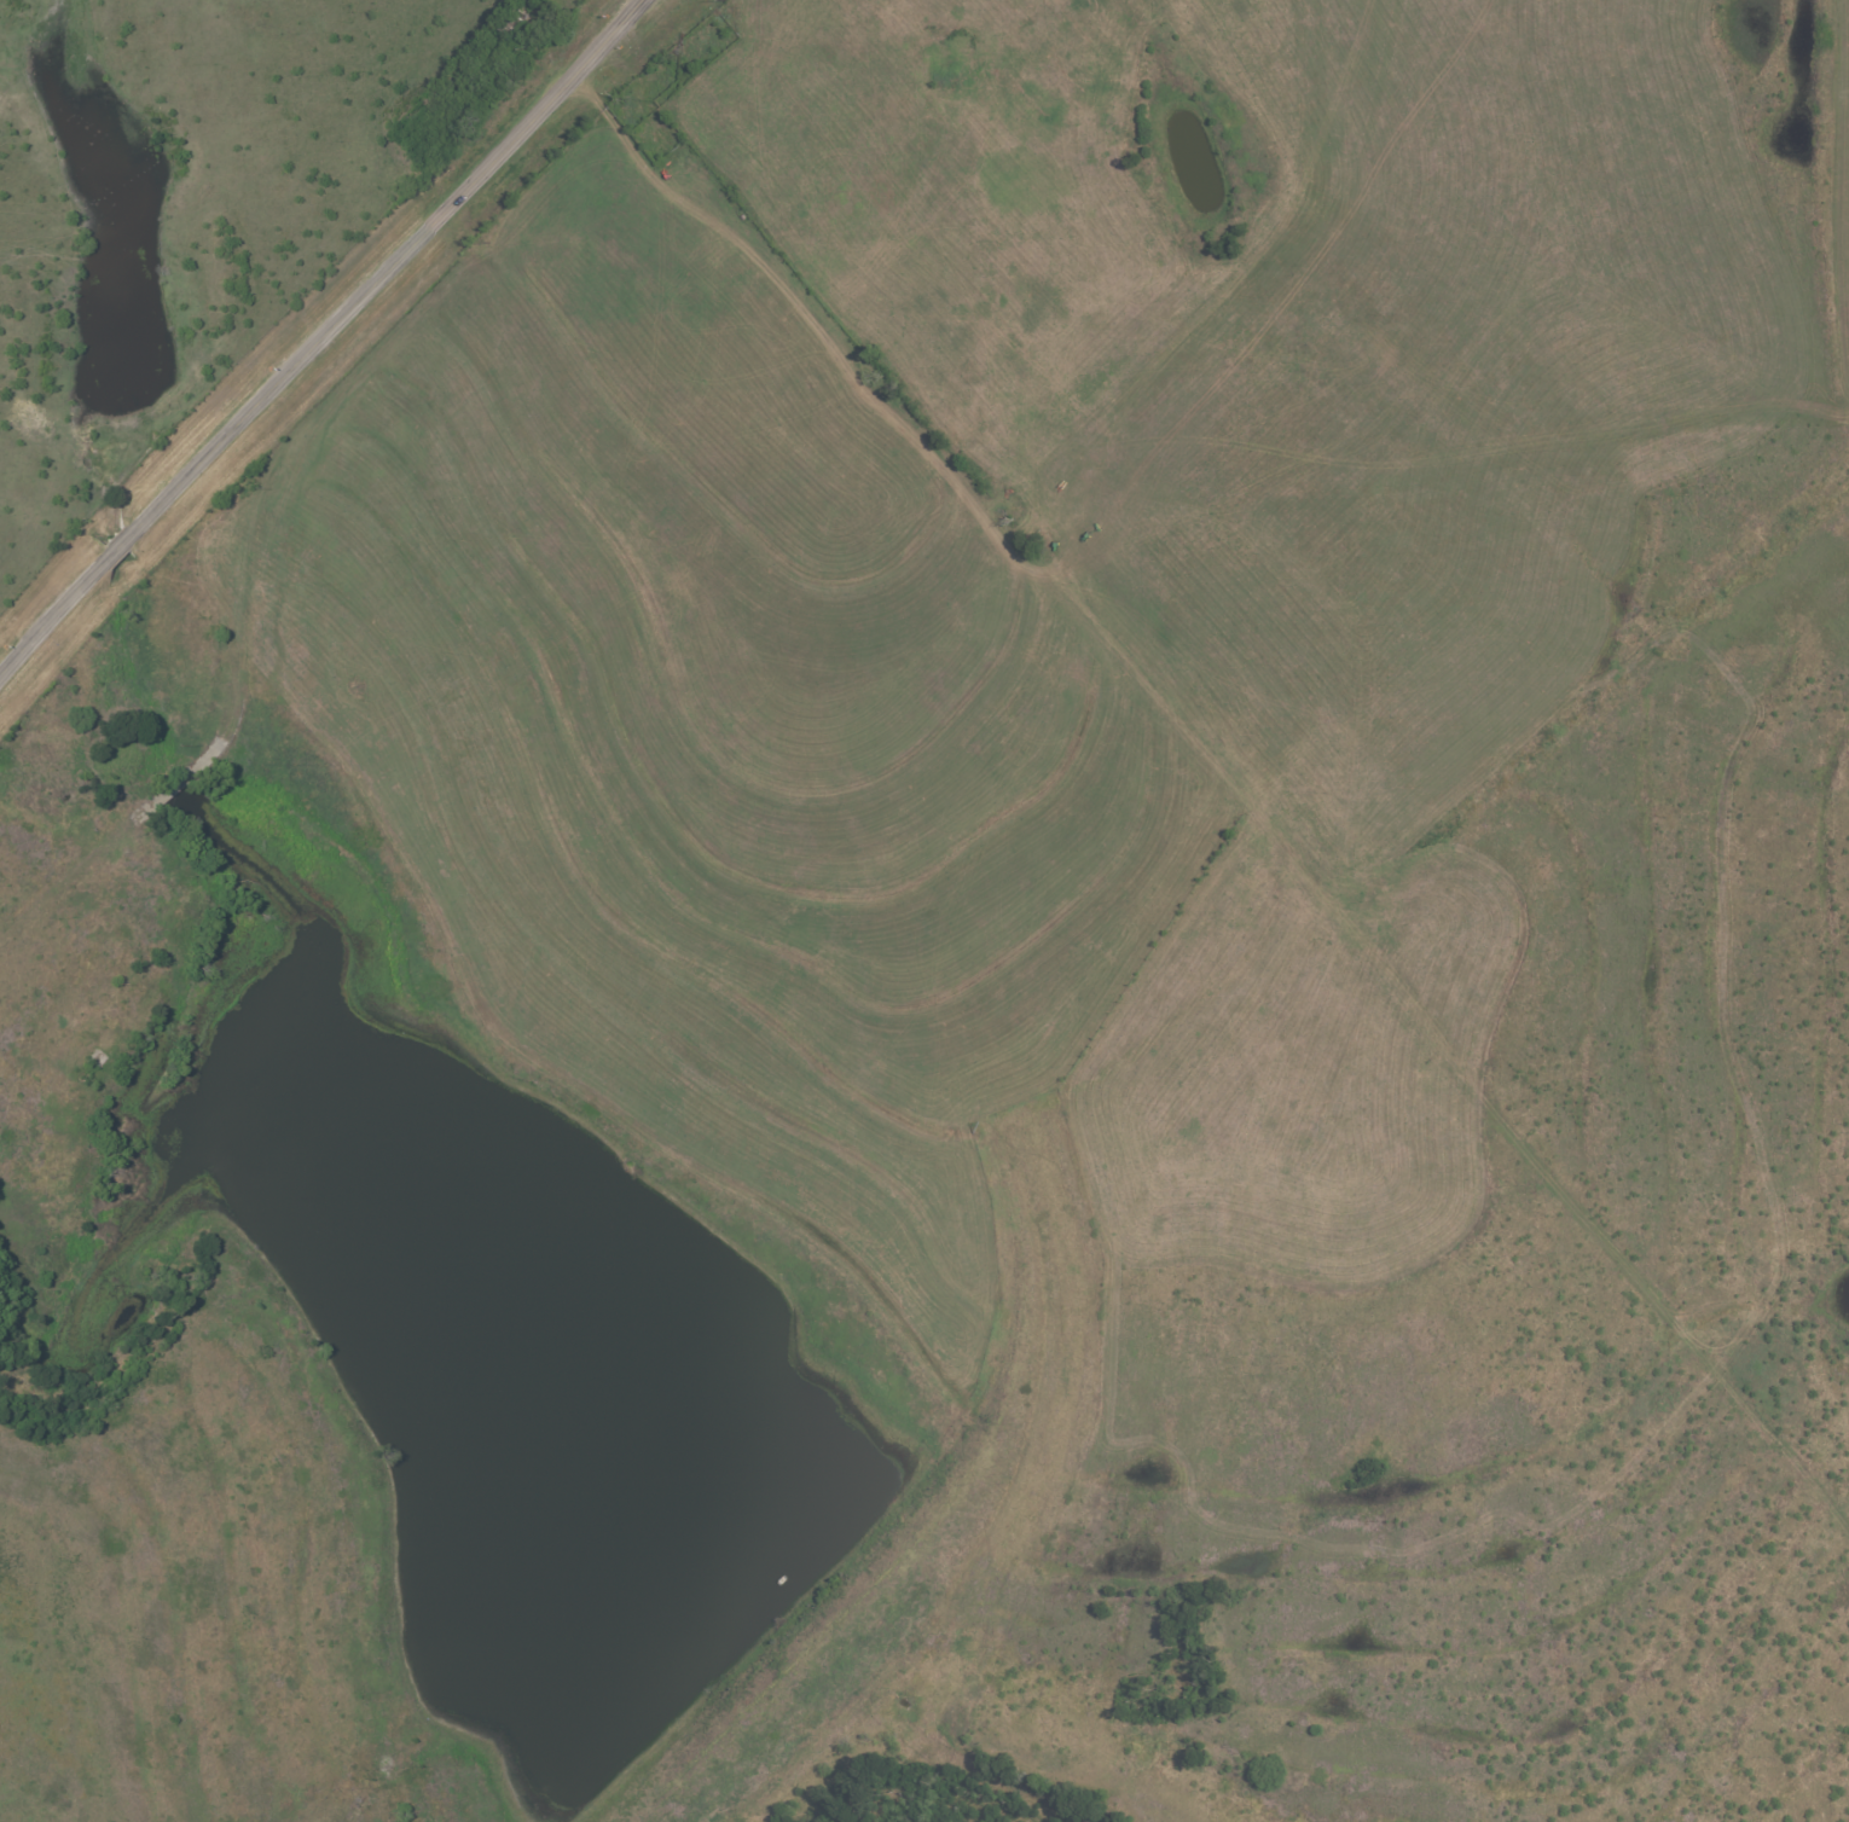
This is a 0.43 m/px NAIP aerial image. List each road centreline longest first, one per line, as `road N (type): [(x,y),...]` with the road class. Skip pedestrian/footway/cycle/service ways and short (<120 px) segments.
road 1 (tertiary): [(0,680),(644,0)]

